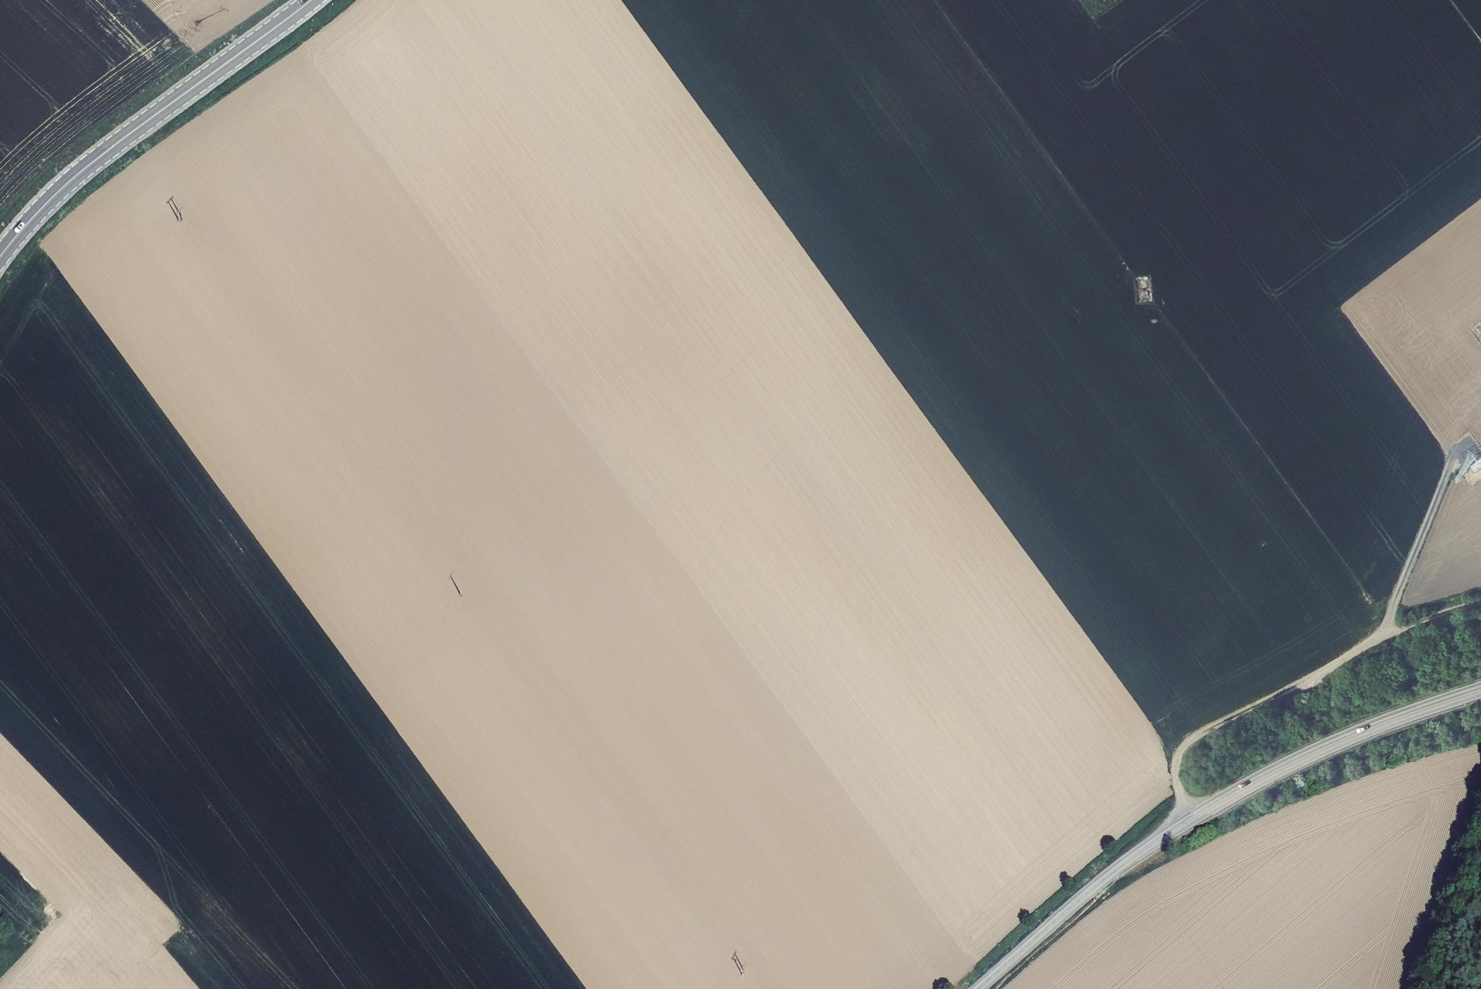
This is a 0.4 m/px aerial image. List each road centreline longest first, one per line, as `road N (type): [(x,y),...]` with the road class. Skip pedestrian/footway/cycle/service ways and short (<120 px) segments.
road 1 (tertiary): [(1480,688),(1352,734),(1218,802),(1122,864),(978,988)]
road 2 (primary): [(0,257),(72,179),(312,0)]

